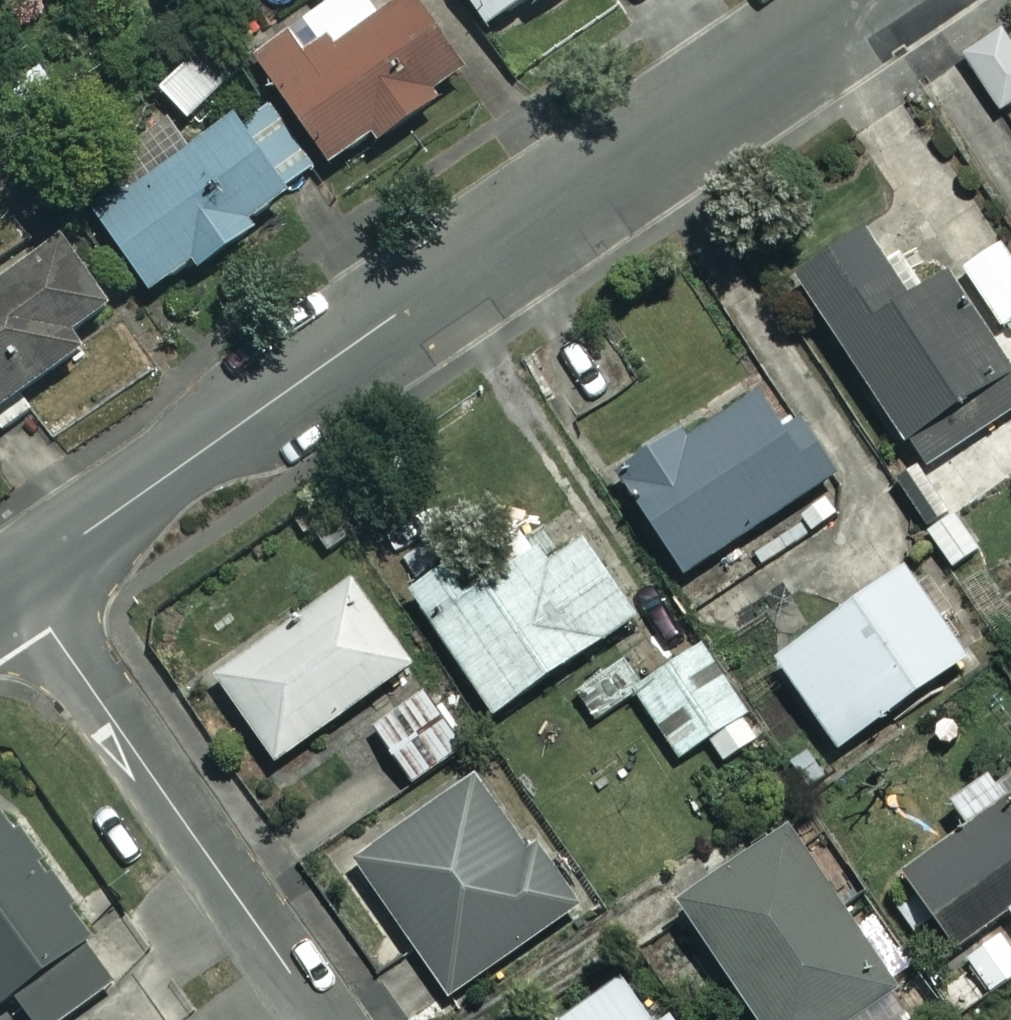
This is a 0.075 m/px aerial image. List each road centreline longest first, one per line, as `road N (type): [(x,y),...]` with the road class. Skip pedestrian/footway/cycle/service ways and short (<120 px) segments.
road 1 (residential): [(860,0),(392,316),(20,581)]
road 2 (residential): [(20,581),(325,1019)]

